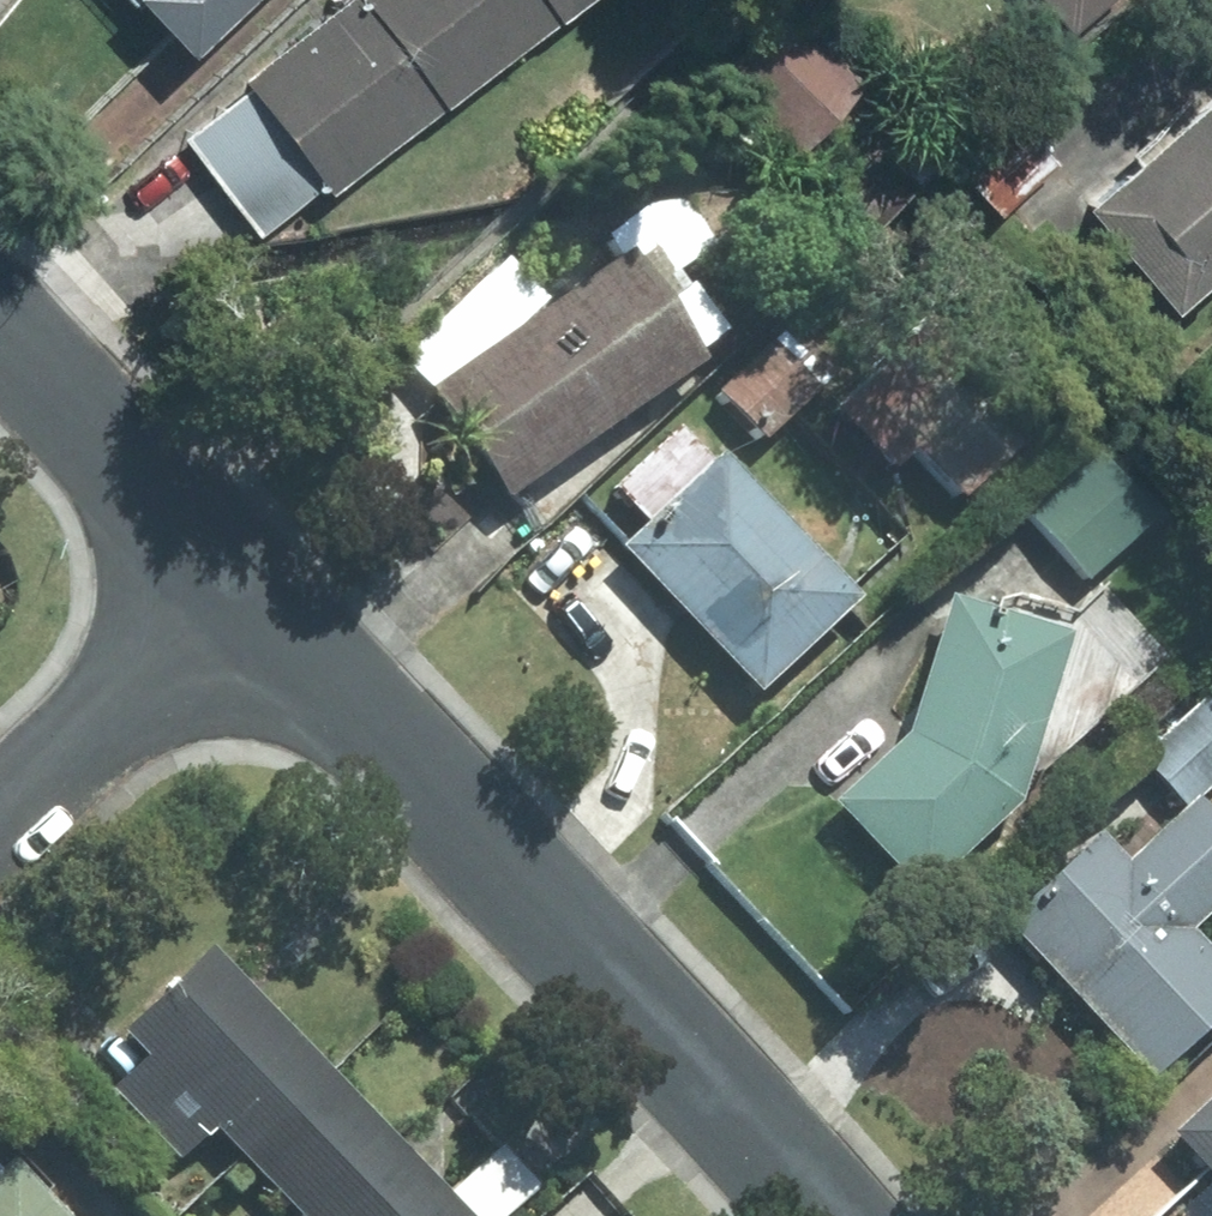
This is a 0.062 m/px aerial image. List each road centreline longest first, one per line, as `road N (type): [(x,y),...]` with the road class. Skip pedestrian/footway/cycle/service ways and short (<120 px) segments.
road 1 (residential): [(243,590),(809,1215)]
road 2 (residential): [(0,332),(243,590)]
road 3 (residential): [(0,823),(243,590)]

